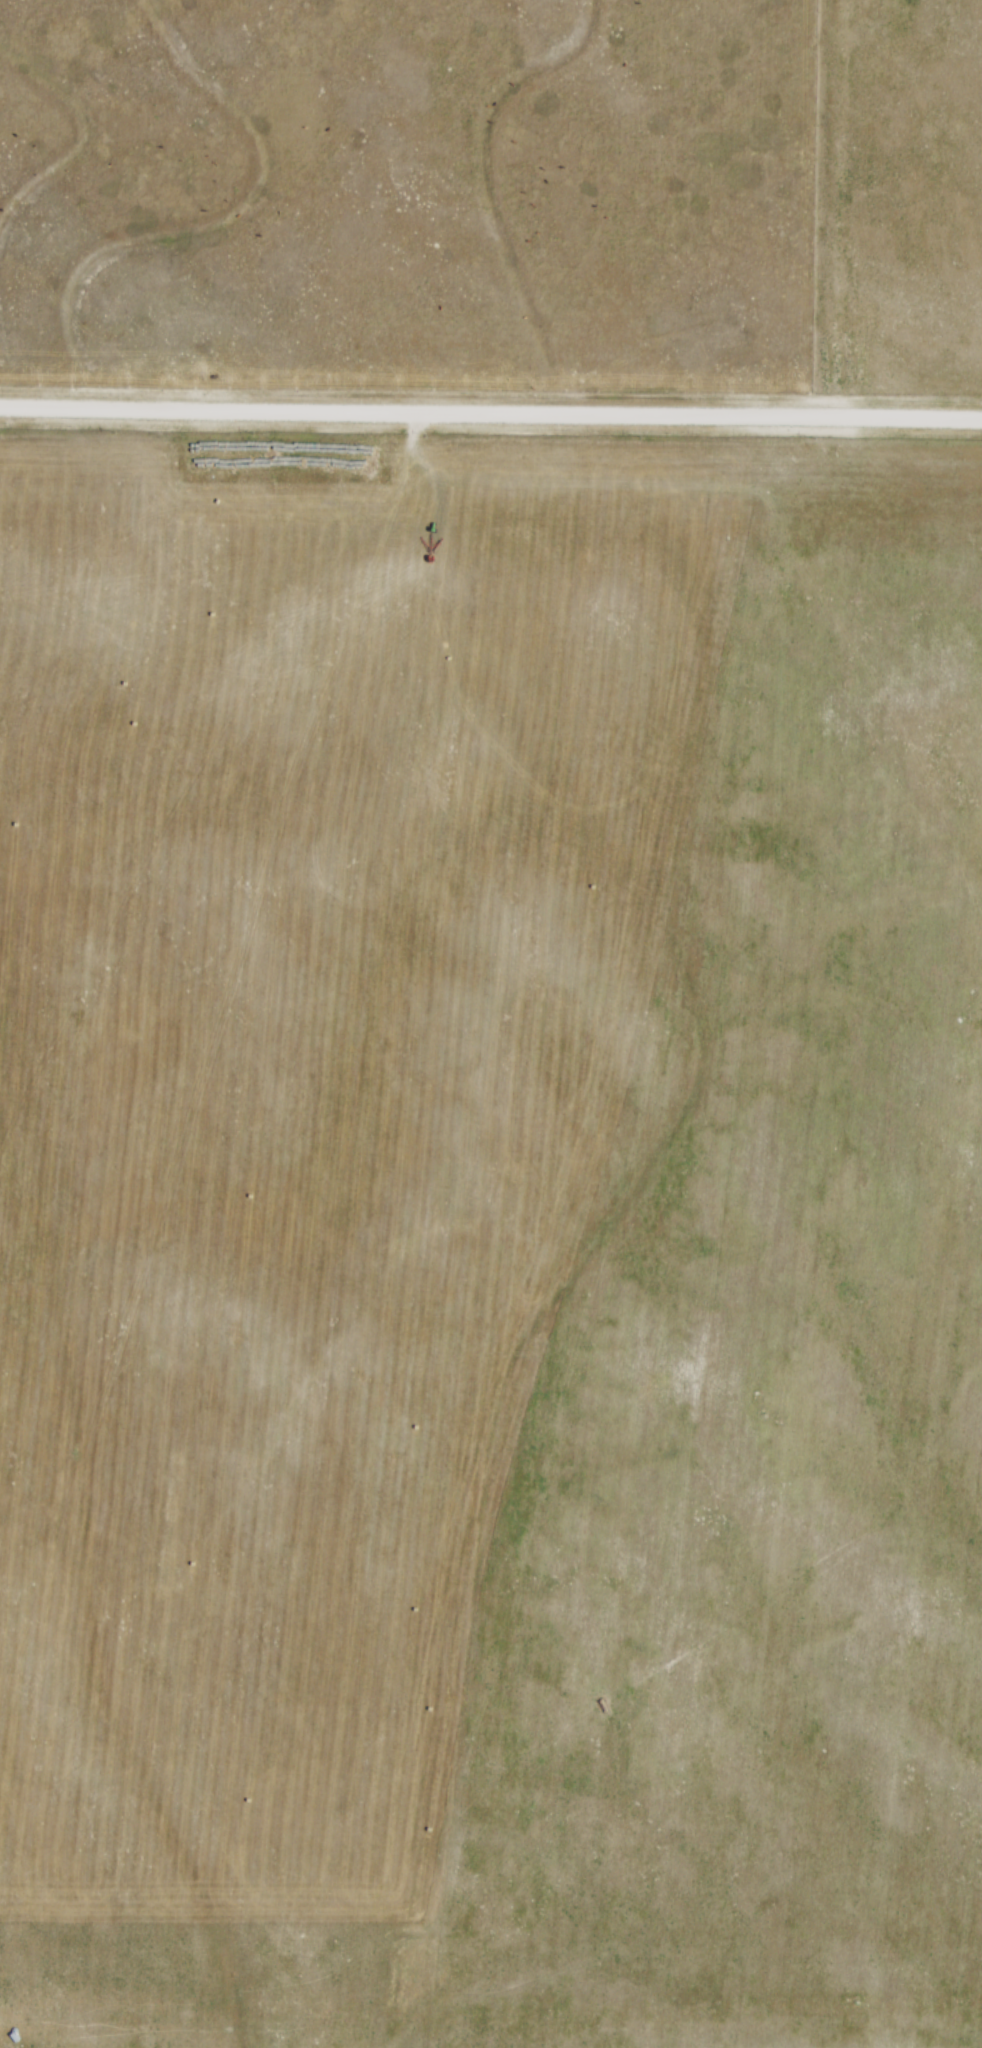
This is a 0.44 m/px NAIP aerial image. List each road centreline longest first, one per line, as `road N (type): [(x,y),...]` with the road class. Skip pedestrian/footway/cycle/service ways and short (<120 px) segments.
road 1 (residential): [(0,404),(981,414)]

